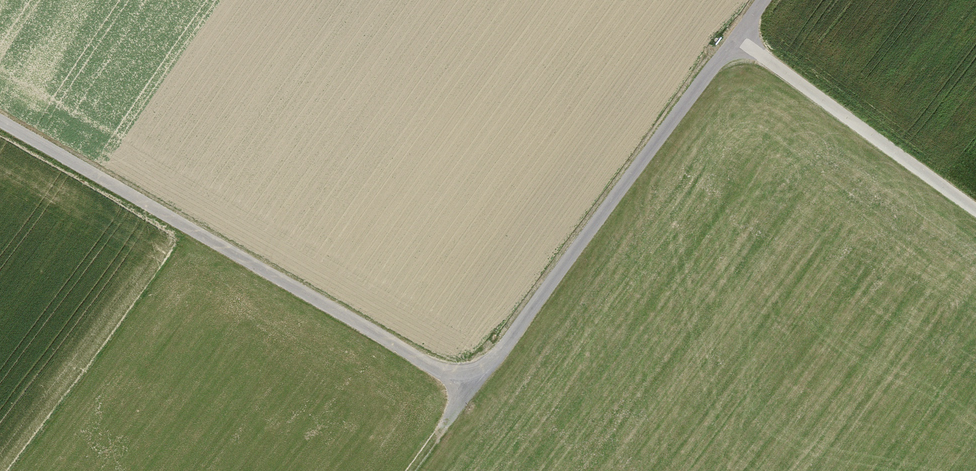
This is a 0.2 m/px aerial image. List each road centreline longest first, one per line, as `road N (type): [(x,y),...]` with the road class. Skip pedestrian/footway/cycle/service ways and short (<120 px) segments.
road 1 (track): [(0,120),(474,388)]
road 2 (track): [(474,388),(740,39)]
road 3 (track): [(740,39),(975,207)]

